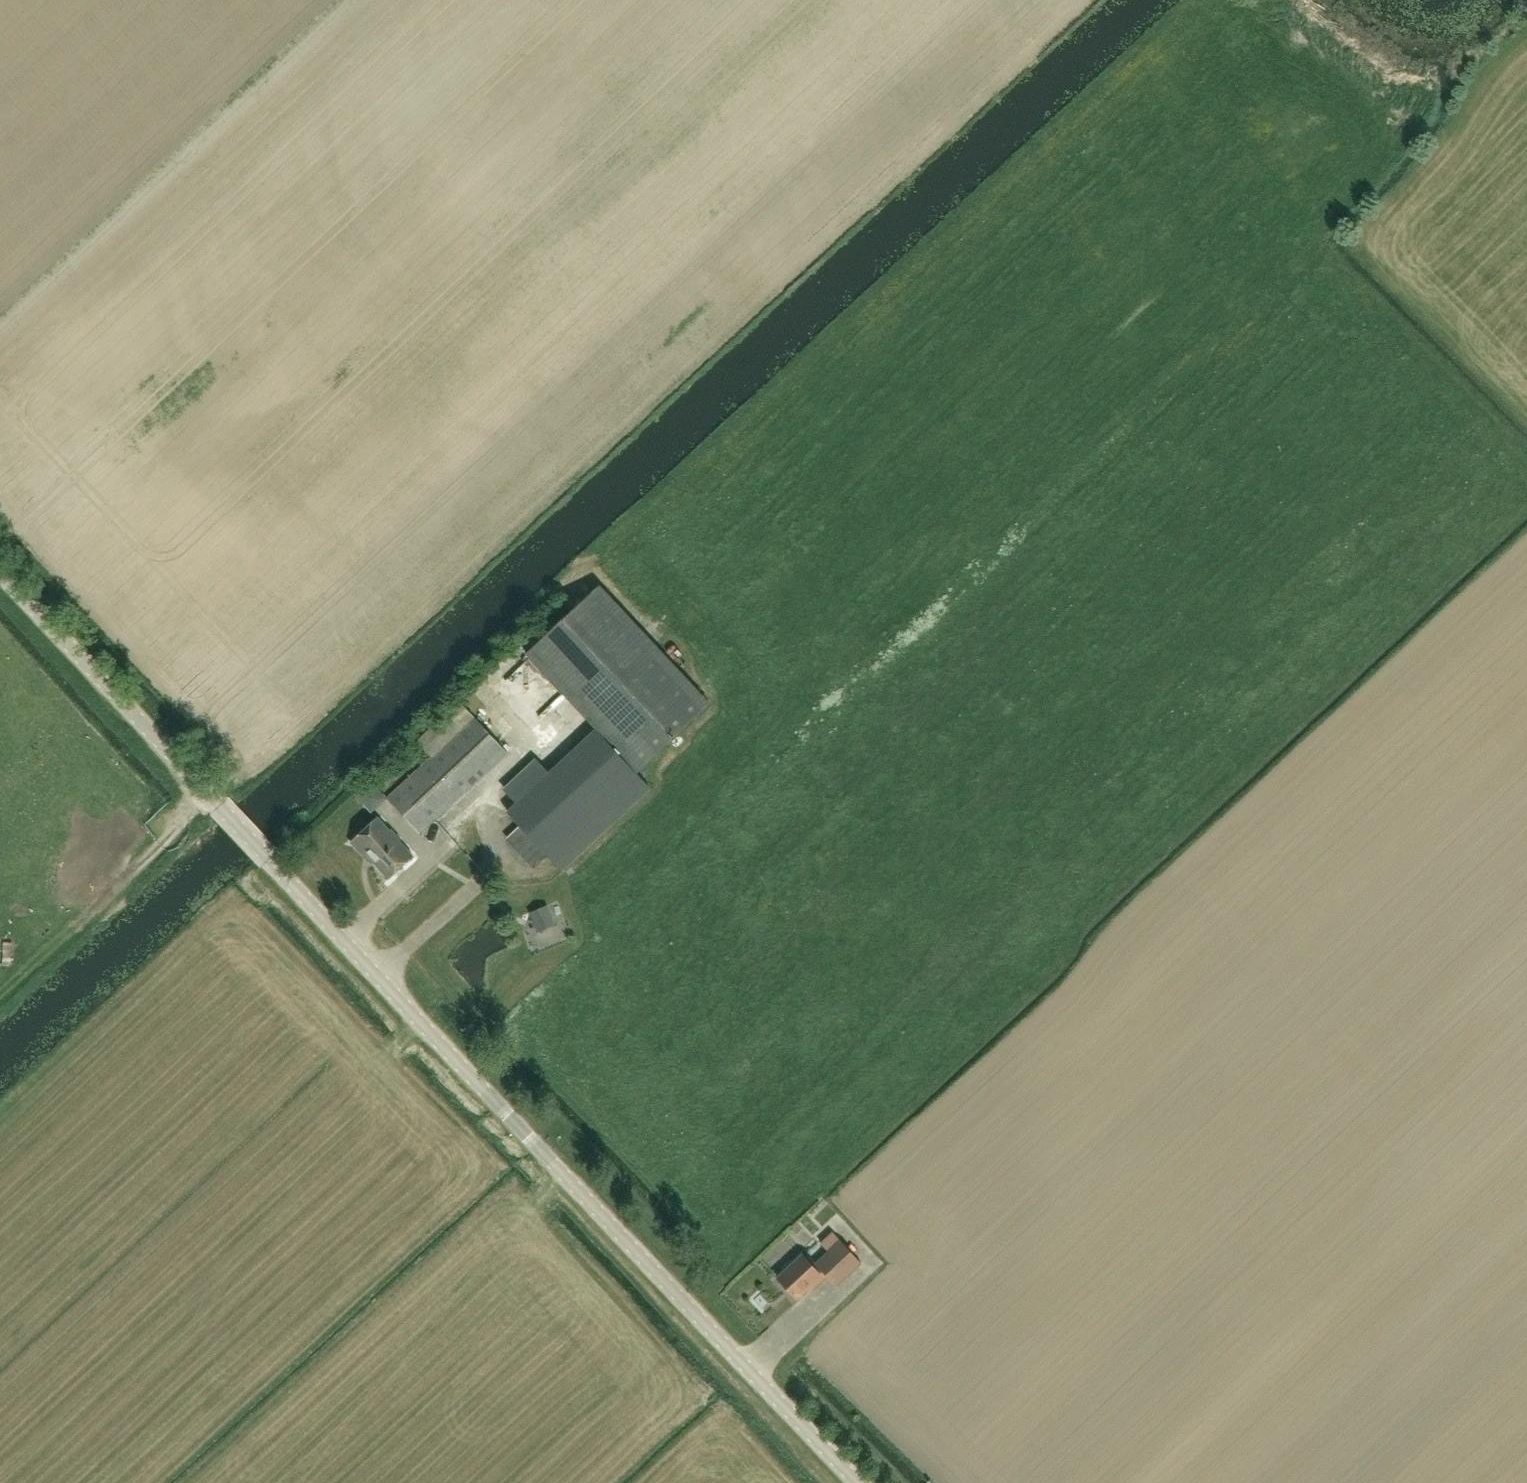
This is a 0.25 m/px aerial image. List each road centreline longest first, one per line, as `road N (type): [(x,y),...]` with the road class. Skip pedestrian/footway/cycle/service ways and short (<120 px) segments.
road 1 (unclassified): [(865,1482),(0,572)]

